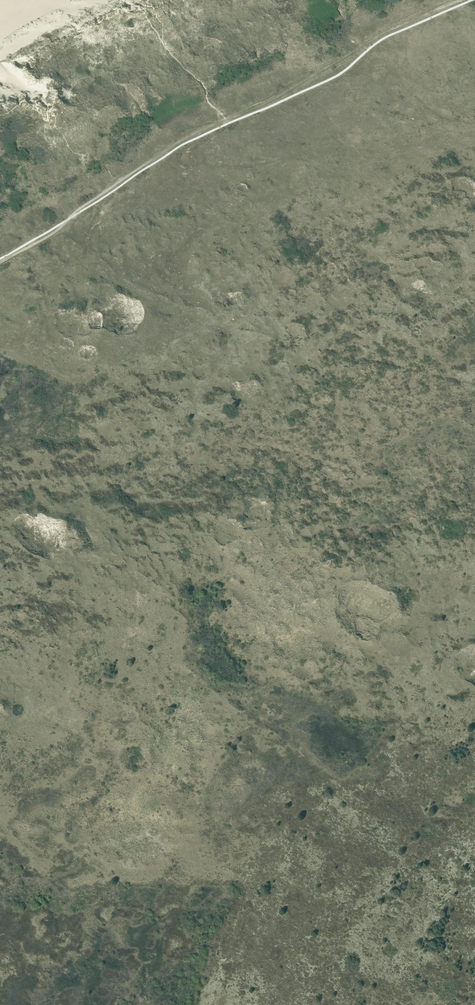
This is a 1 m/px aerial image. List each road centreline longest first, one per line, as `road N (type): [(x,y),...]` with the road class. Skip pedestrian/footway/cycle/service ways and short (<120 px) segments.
road 1 (track): [(459,0),(177,143),(0,263)]

